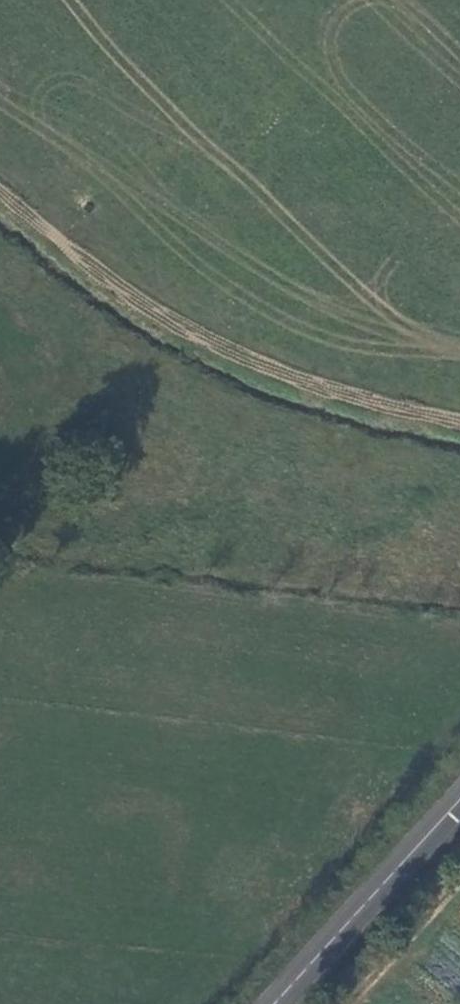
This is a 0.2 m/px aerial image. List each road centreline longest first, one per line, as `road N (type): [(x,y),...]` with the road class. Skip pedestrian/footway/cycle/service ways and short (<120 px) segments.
road 1 (tertiary): [(290,1003),(459,816)]

